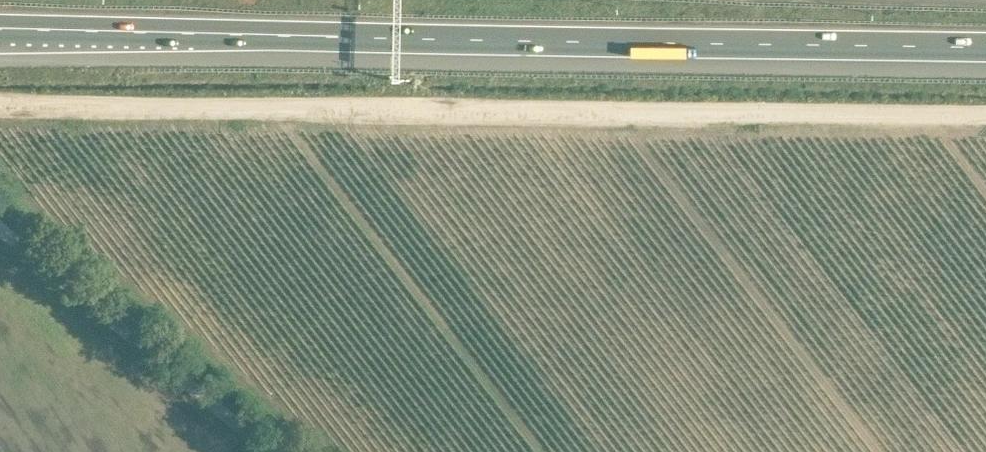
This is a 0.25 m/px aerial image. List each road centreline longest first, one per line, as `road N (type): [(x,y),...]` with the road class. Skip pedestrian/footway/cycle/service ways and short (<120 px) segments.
road 1 (motorway): [(0,27),(985,51)]
road 2 (track): [(0,105),(985,117)]
road 3 (unclassified): [(272,451),(0,222)]

